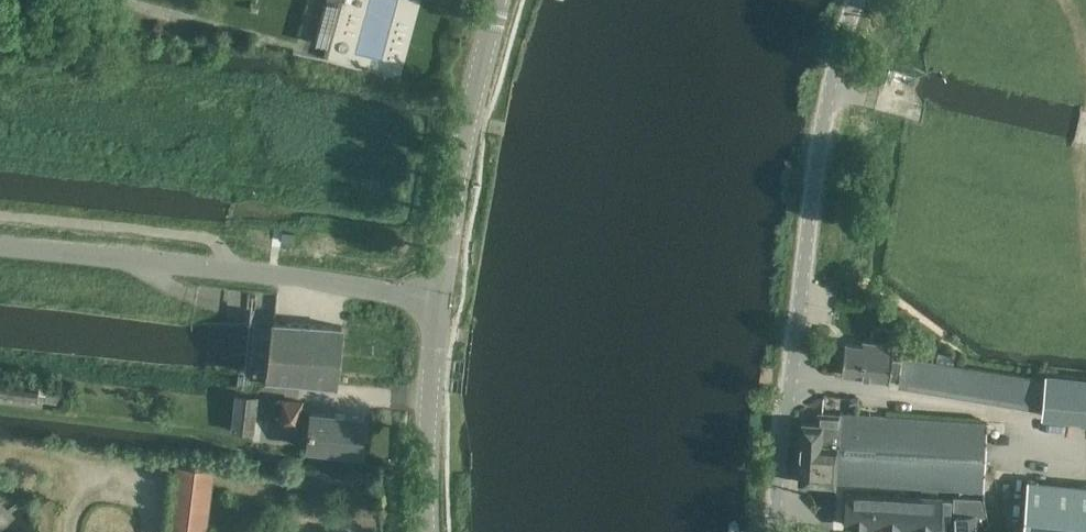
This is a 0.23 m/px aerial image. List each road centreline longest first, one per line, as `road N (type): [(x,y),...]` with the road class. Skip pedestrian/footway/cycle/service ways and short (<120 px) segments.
road 1 (unclassified): [(773,531),(772,492),(815,199),(835,84),(860,0)]
road 2 (unclassified): [(434,299),(0,247)]
road 3 (tertiary): [(434,299),(499,0)]
road 4 (track): [(1085,447),(1033,424),(793,378)]
road 5 (tertiary): [(431,531),(434,299)]

